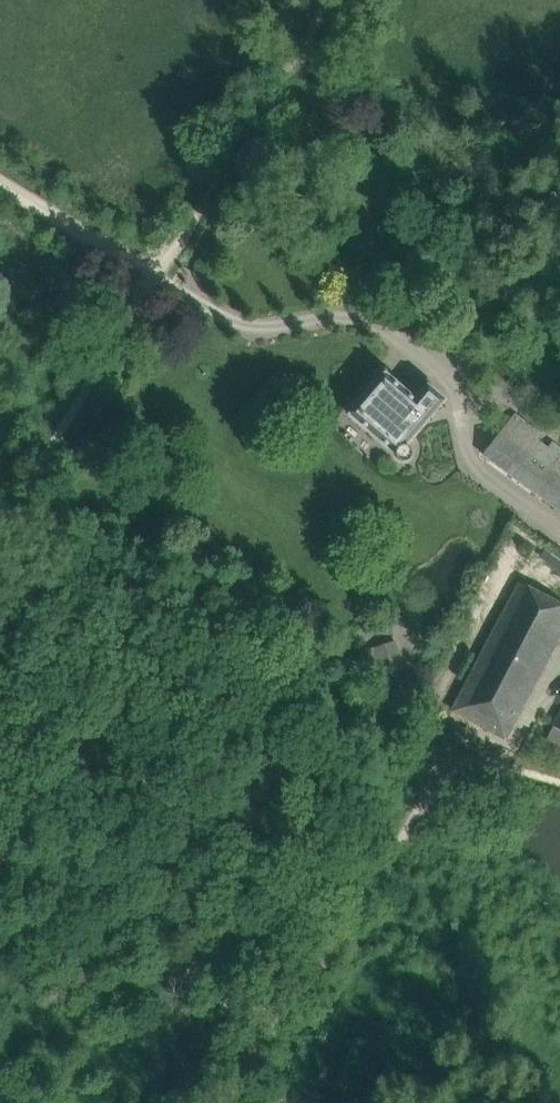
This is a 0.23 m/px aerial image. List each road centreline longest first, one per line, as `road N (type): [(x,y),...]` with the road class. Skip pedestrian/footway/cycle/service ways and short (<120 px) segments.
road 1 (track): [(559,780),(523,766),(454,778),(426,802),(333,954),(269,1033)]
road 2 (track): [(269,1033),(0,849)]
road 3 (track): [(0,528),(153,280)]
road 4 (track): [(153,280),(0,178)]

